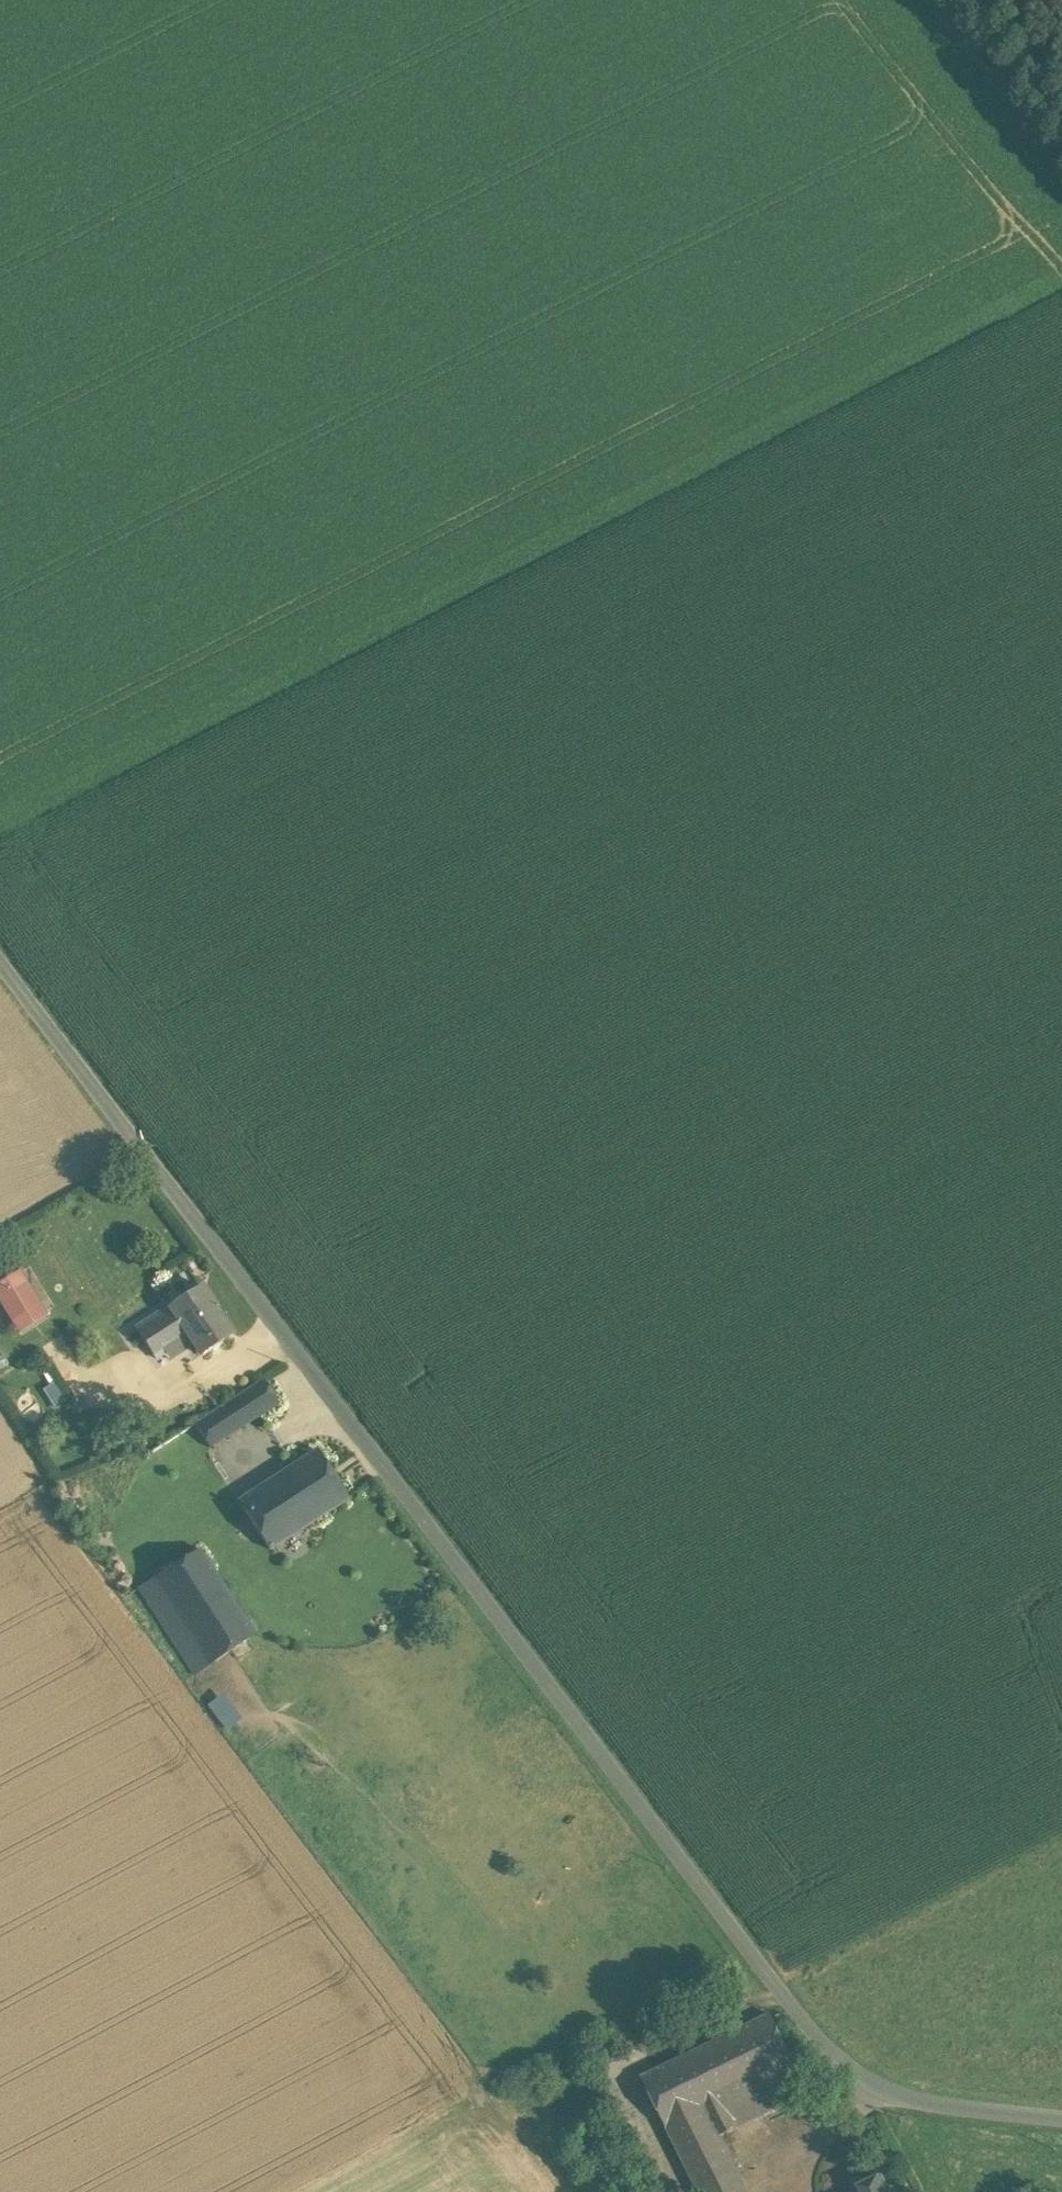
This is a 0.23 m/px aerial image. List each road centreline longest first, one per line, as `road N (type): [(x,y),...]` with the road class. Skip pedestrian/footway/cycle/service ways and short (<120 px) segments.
road 1 (unclassified): [(1061,2117),(941,2105),(868,2080),(809,2034),(0,962)]

